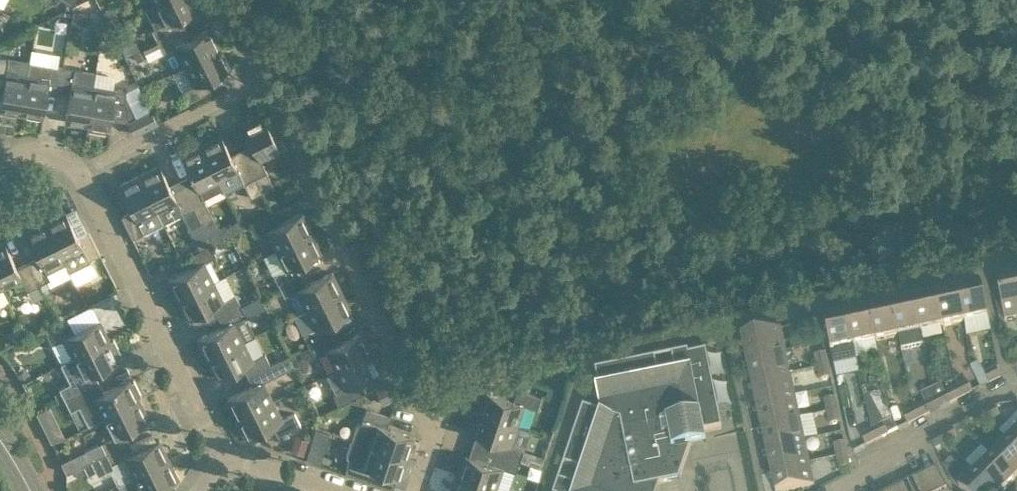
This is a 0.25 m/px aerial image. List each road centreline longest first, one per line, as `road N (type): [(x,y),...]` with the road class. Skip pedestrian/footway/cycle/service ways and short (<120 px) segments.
road 1 (residential): [(421,490),(439,426),(396,368),(250,80)]
road 2 (residential): [(76,169),(219,458)]
road 3 (residential): [(832,490),(1016,389)]
road 4 (residential): [(76,169),(250,80)]
road 5 (residential): [(339,490),(219,458)]

